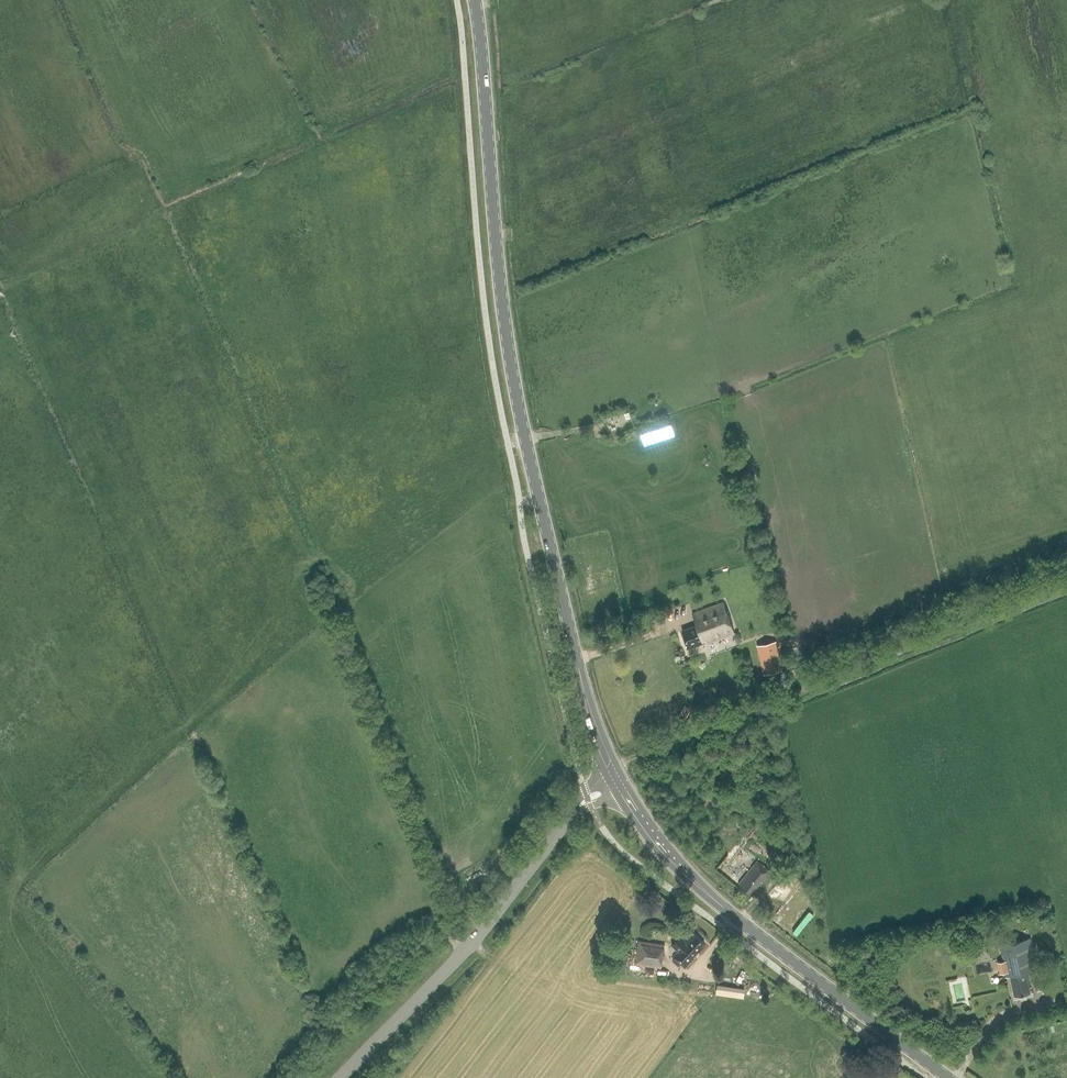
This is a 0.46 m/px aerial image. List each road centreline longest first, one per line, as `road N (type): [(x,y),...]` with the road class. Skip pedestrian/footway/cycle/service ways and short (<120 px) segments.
road 1 (secondary): [(618,782),(587,703),(514,380),(475,0)]
road 2 (track): [(610,768),(1066,582)]
road 3 (secondary): [(949,1077),(695,882),(655,841),(618,782)]
road 4 (unclassified): [(342,1077),(464,954),(582,804),(618,782)]

